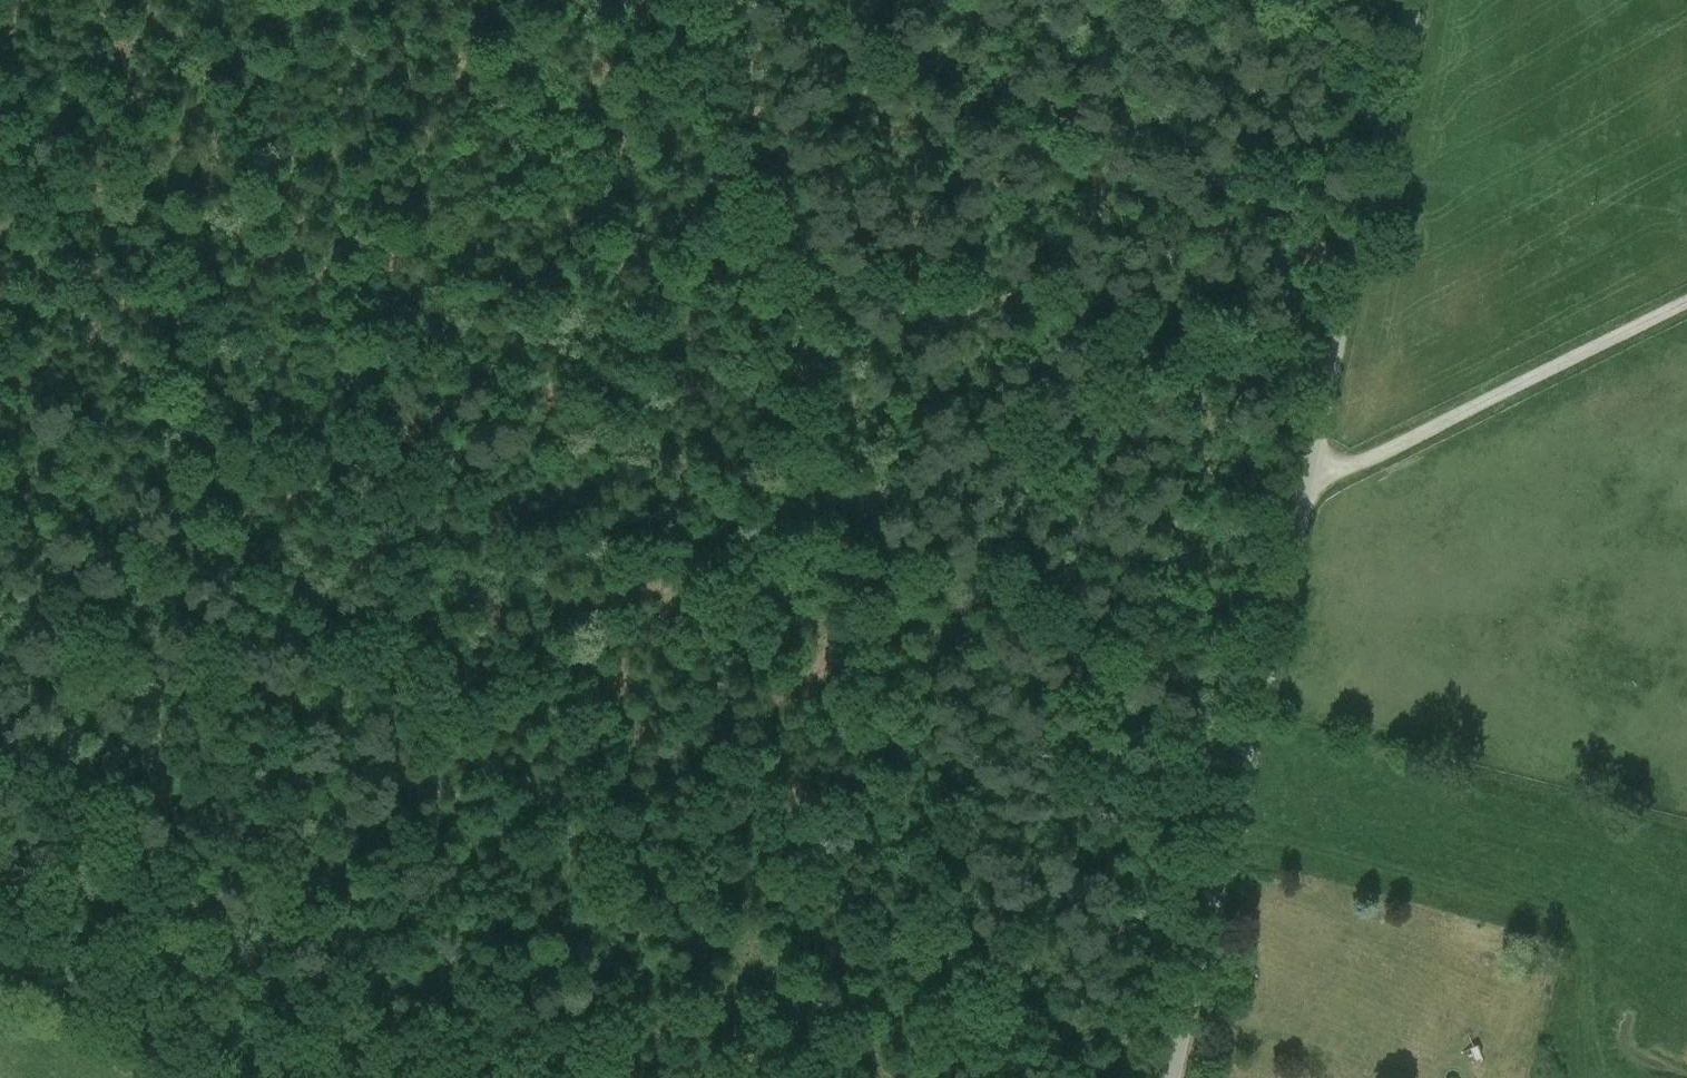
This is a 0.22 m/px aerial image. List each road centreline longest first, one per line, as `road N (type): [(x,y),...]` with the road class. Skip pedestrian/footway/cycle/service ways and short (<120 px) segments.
road 1 (unclassified): [(1173,1077),(1415,0)]
road 2 (unclassified): [(217,1077),(0,980)]

